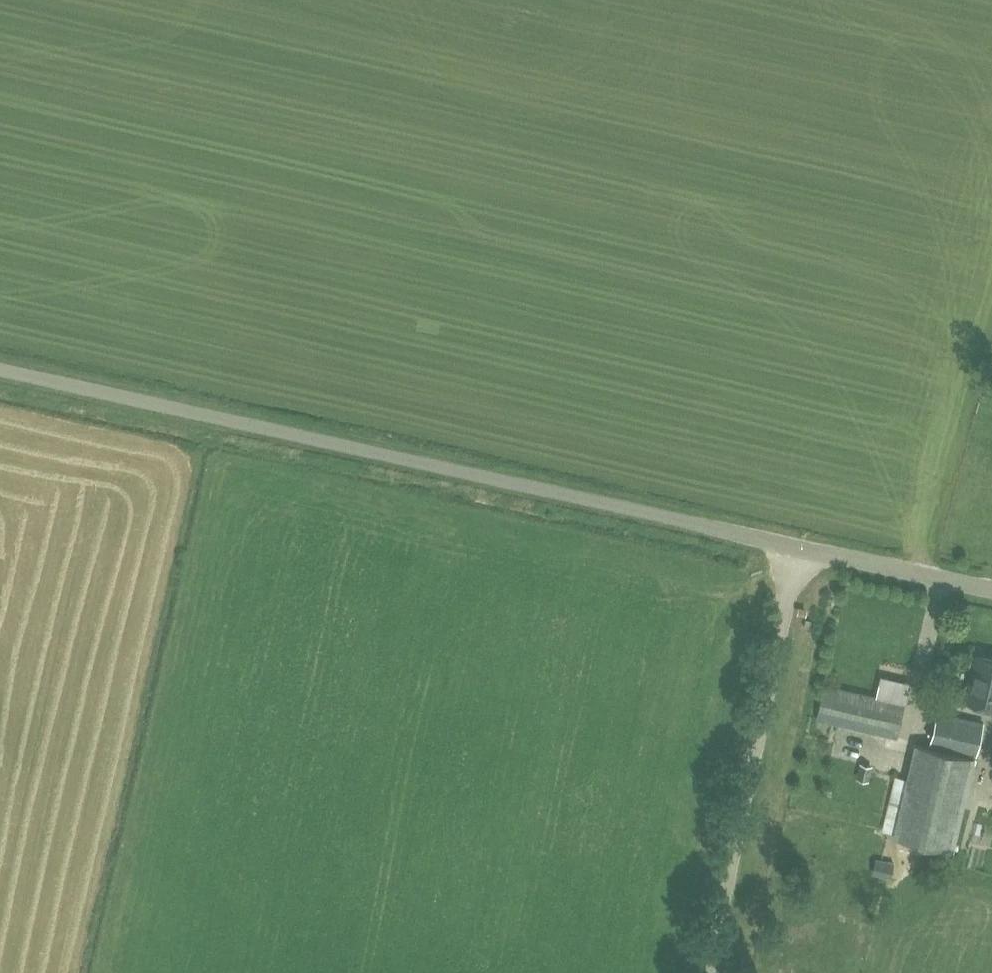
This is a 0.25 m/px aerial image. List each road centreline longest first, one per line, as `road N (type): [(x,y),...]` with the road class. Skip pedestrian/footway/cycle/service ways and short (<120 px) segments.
road 1 (unclassified): [(991,591),(0,375)]

